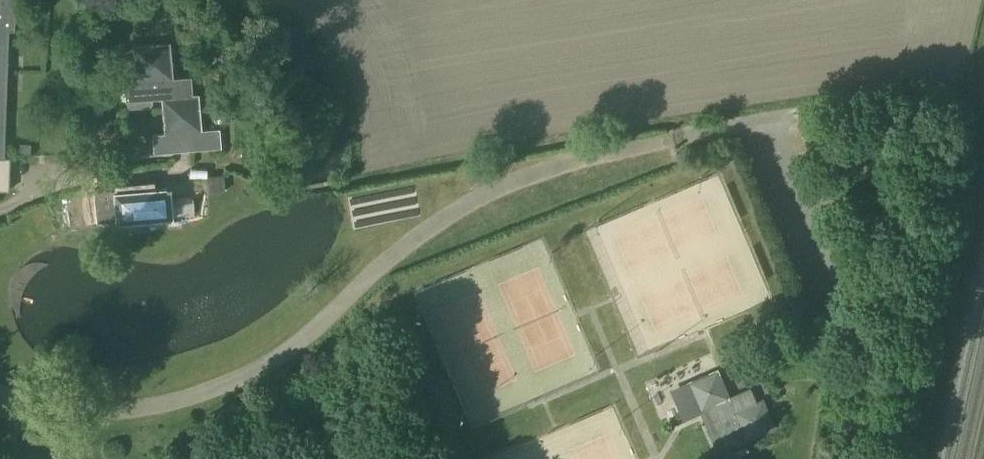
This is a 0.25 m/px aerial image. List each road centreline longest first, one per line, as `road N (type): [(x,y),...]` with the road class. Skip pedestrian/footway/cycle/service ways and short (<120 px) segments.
road 1 (residential): [(851,458),(864,345),(768,117),(615,146),(467,201),(271,363),(208,399),(134,414),(0,390)]

